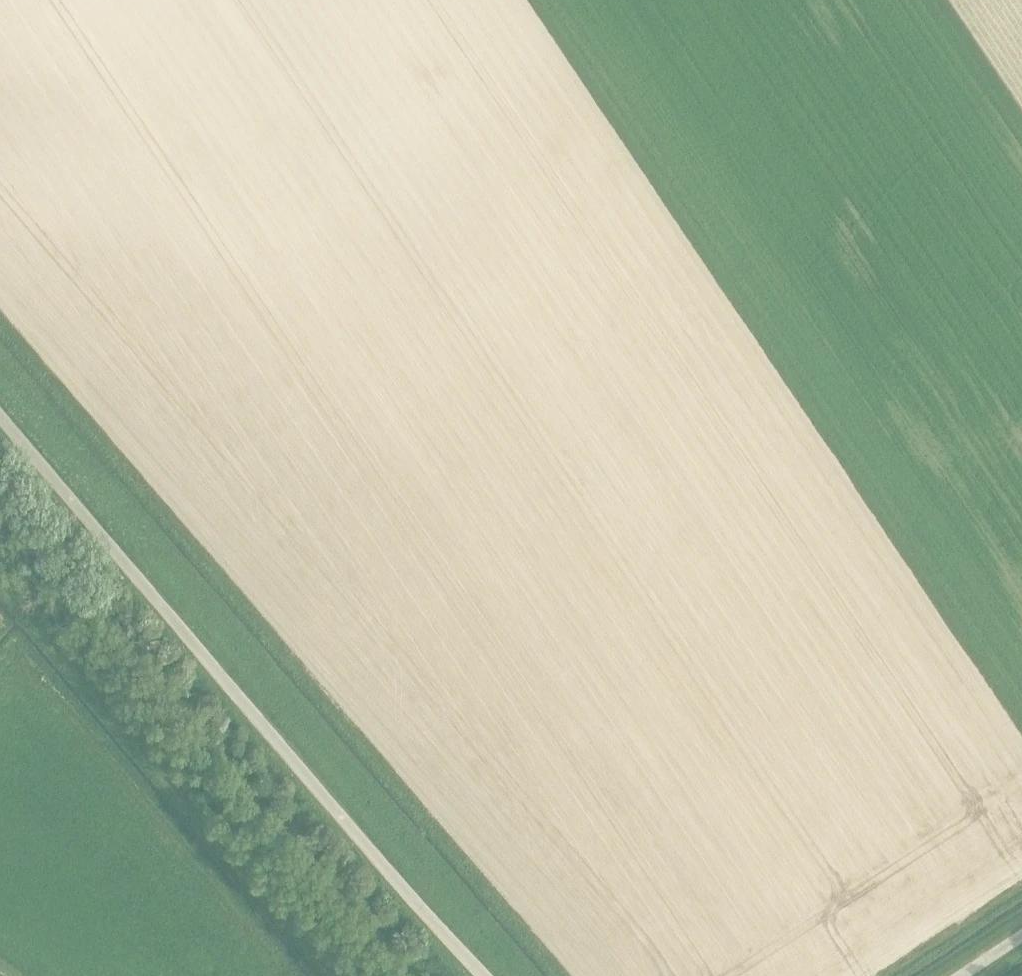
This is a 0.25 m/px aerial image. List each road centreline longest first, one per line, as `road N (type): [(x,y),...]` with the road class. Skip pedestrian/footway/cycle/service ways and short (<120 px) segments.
road 1 (unclassified): [(484,975),(0,418)]

